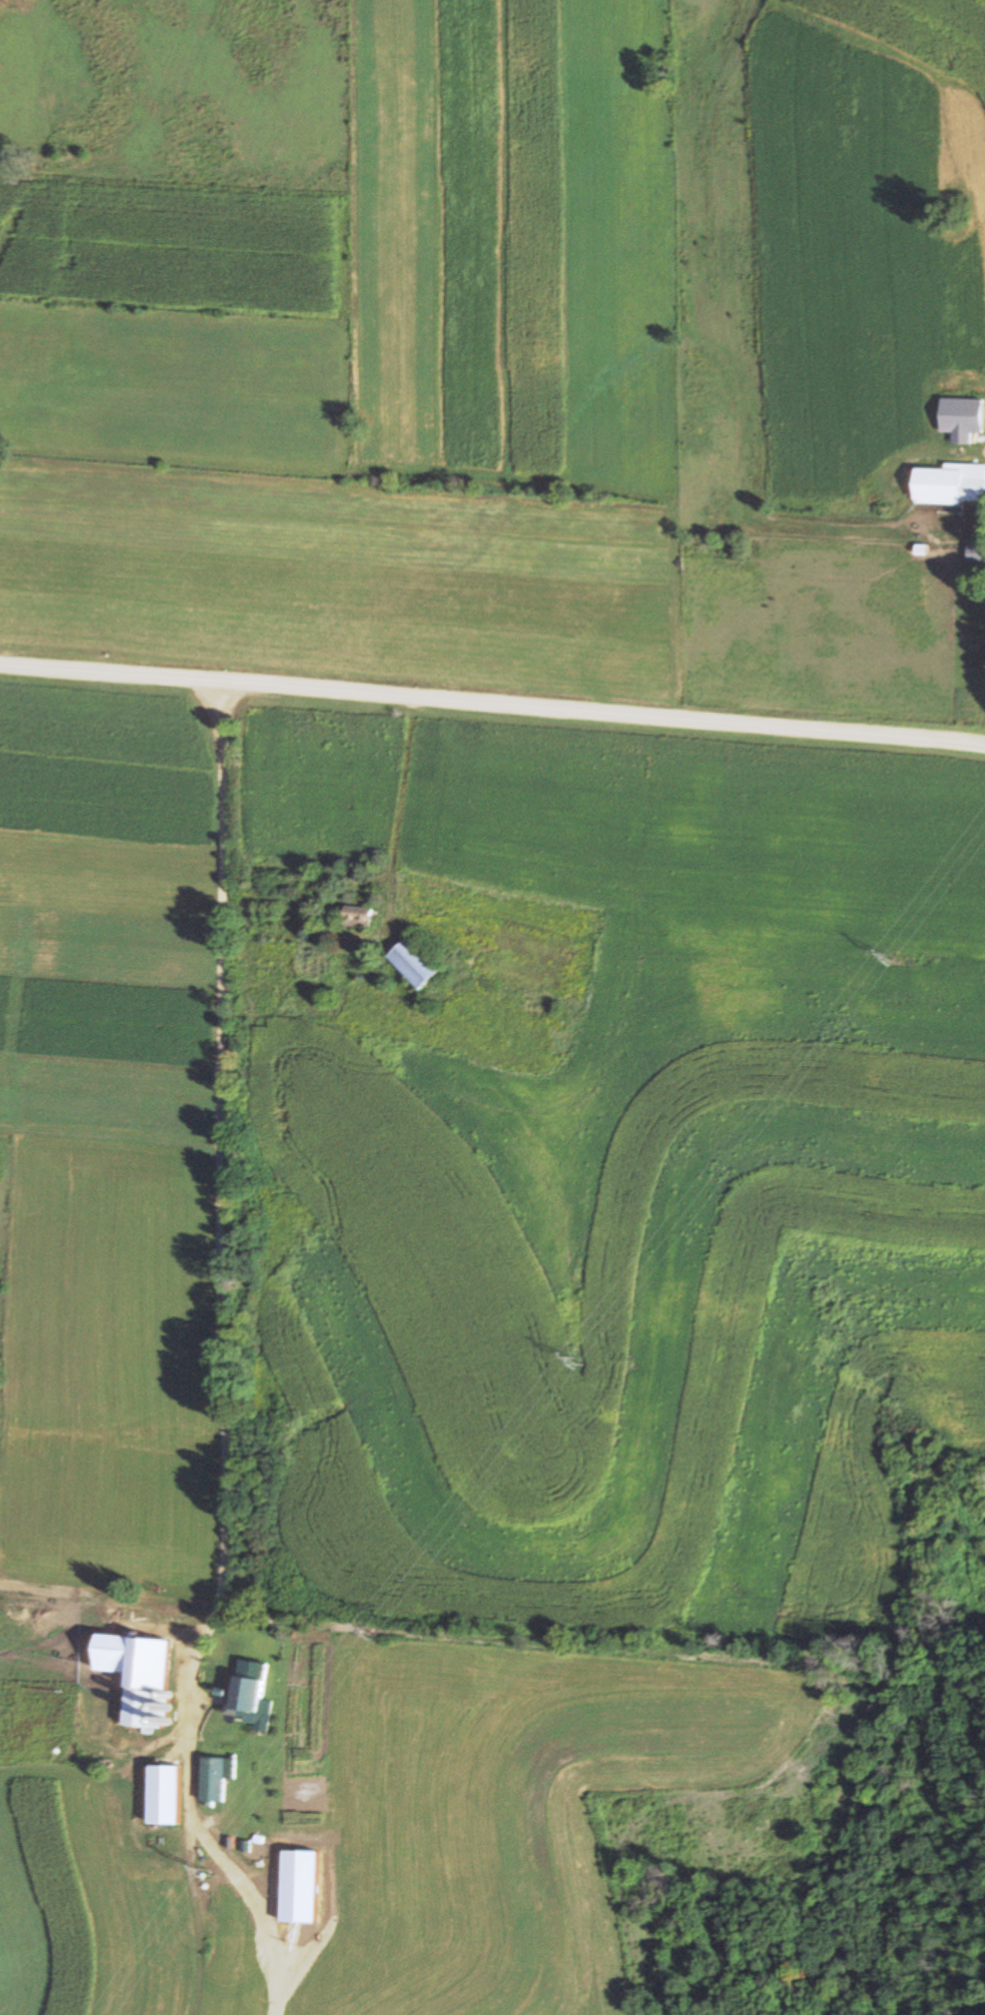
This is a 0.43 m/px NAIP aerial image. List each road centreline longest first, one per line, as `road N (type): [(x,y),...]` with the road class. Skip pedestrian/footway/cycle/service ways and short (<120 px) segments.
road 1 (residential): [(984,736),(0,667)]

